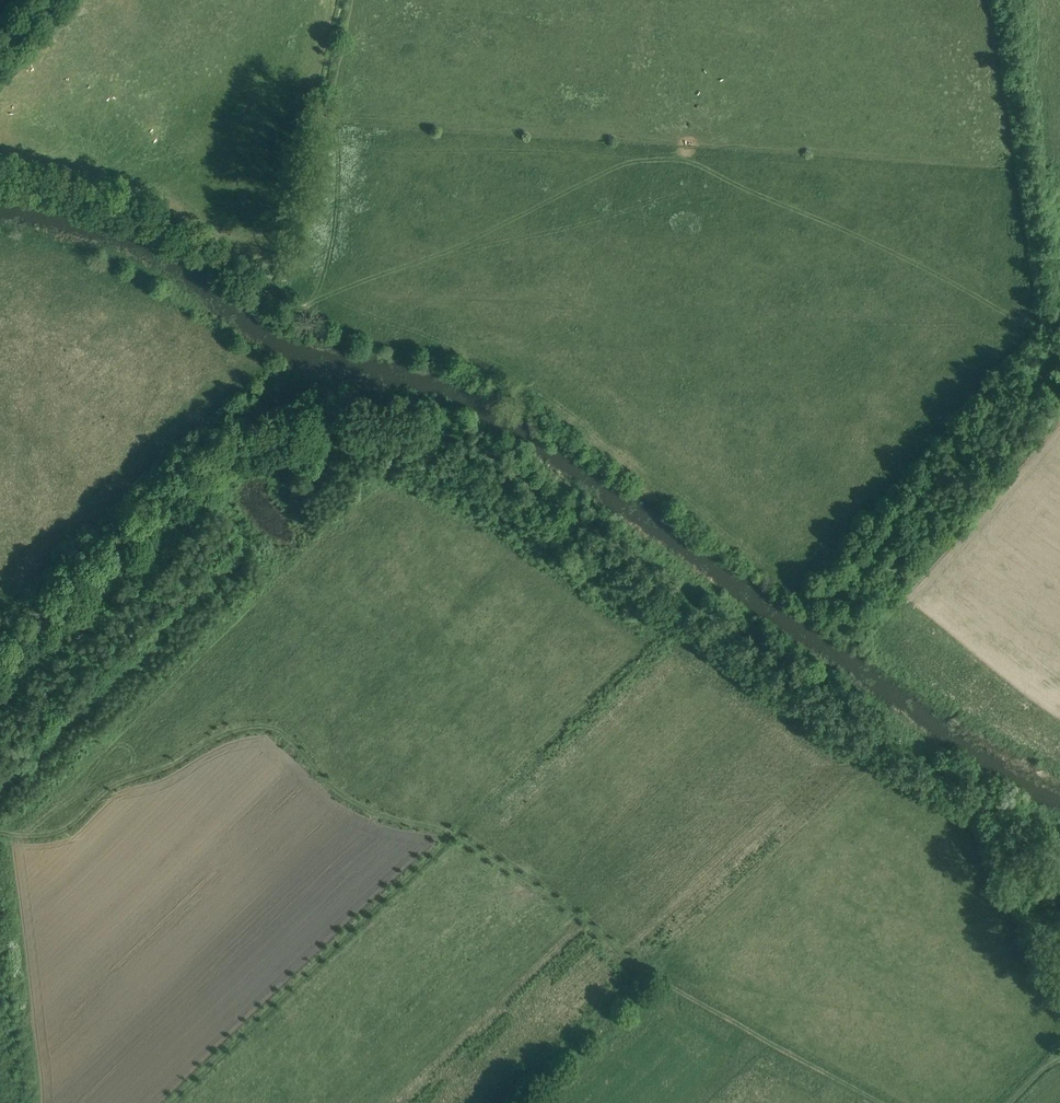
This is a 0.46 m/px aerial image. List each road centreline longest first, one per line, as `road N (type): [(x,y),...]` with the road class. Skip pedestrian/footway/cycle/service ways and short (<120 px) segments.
road 1 (track): [(280,307),(174,229),(0,172)]

